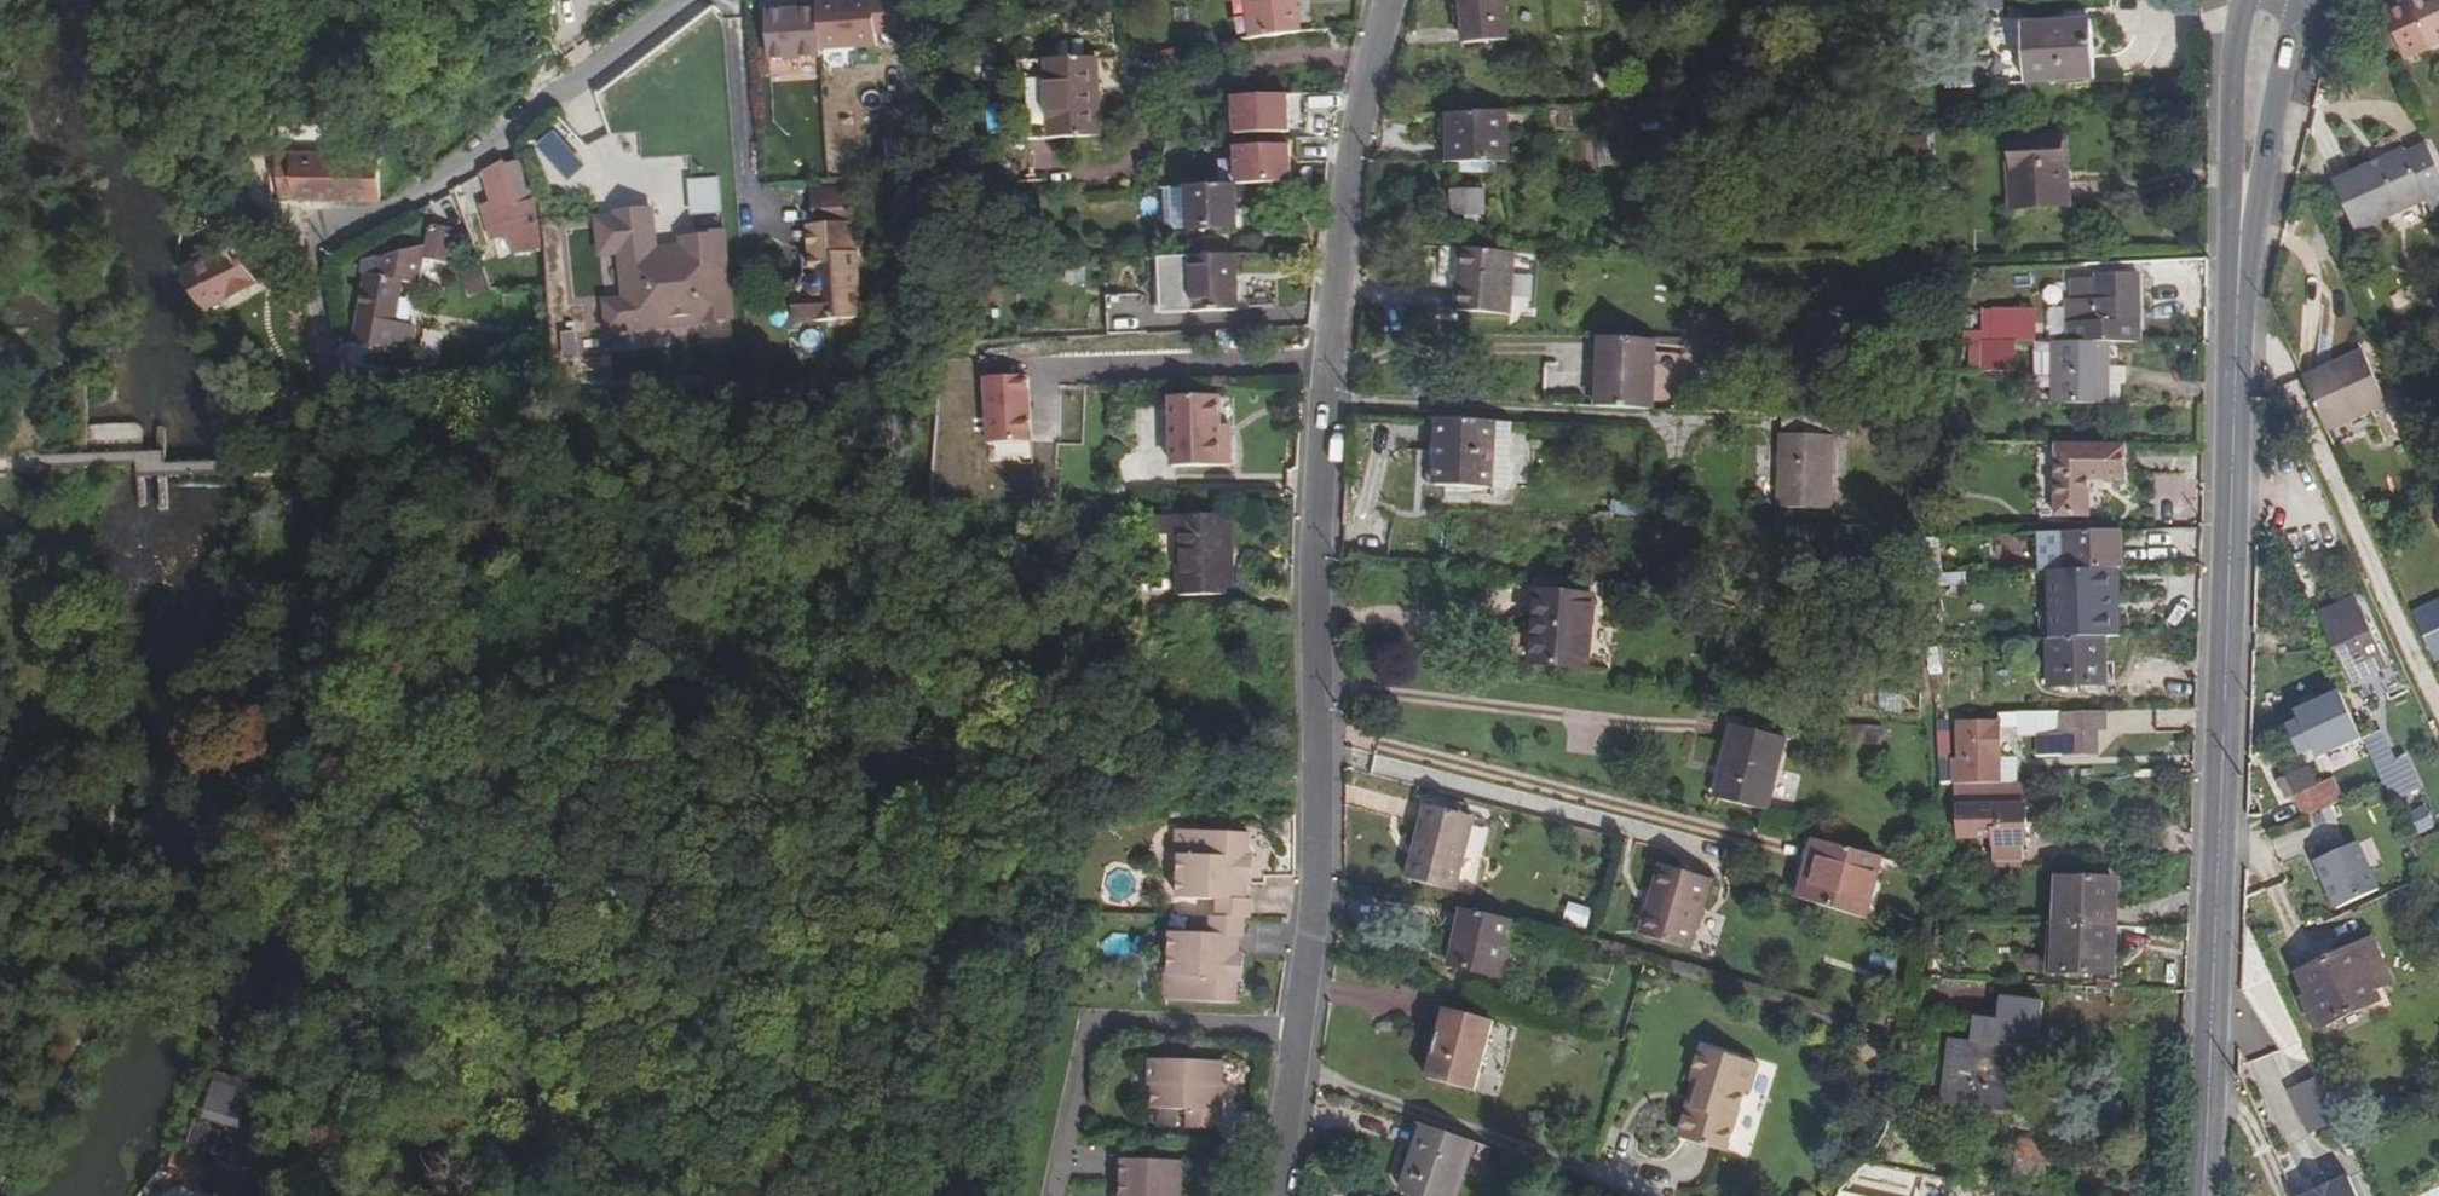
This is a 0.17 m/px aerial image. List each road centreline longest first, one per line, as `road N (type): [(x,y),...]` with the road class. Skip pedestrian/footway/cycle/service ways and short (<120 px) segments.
road 1 (unclassified): [(676,0),(523,130),(299,258),(333,529),(272,1036),(250,1160),(233,1195)]
road 2 (residential): [(1303,1035),(1316,855),(1336,242),(1387,0)]
road 3 (tertiary): [(2203,1195),(2241,263)]
road 4 (residential): [(1052,1195),(1088,1031),(1303,1035)]
road 5 (tertiary): [(2241,263),(2304,0)]
road 6 (tertiary): [(2249,0),(2234,164),(2241,263)]
road 7 (residential): [(1278,1195),(1303,1035)]

